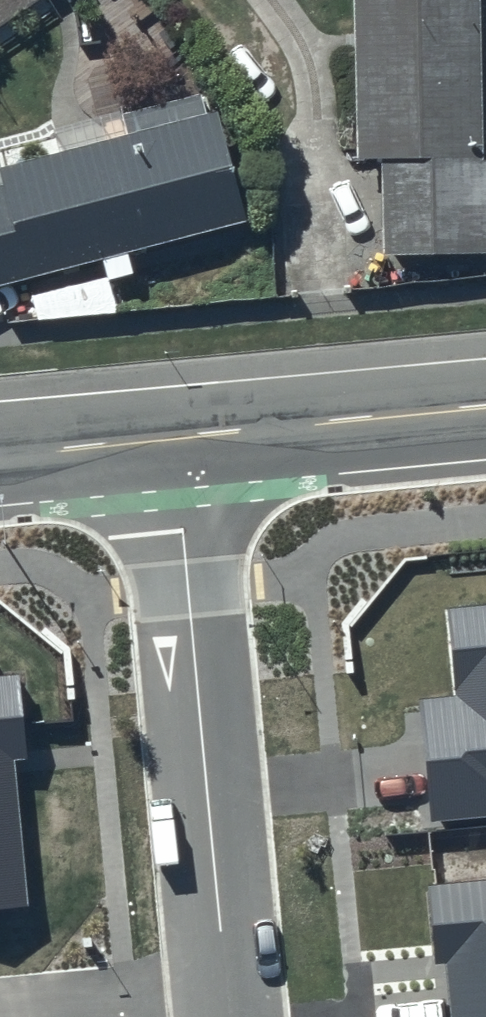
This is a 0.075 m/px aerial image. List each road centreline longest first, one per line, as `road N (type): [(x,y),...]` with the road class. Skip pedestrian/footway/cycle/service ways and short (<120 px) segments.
road 1 (residential): [(171,438),(226,996)]
road 2 (tertiary): [(171,438),(485,406)]
road 3 (residential): [(226,996),(0,1016)]
road 4 (tertiary): [(0,456),(171,438)]

